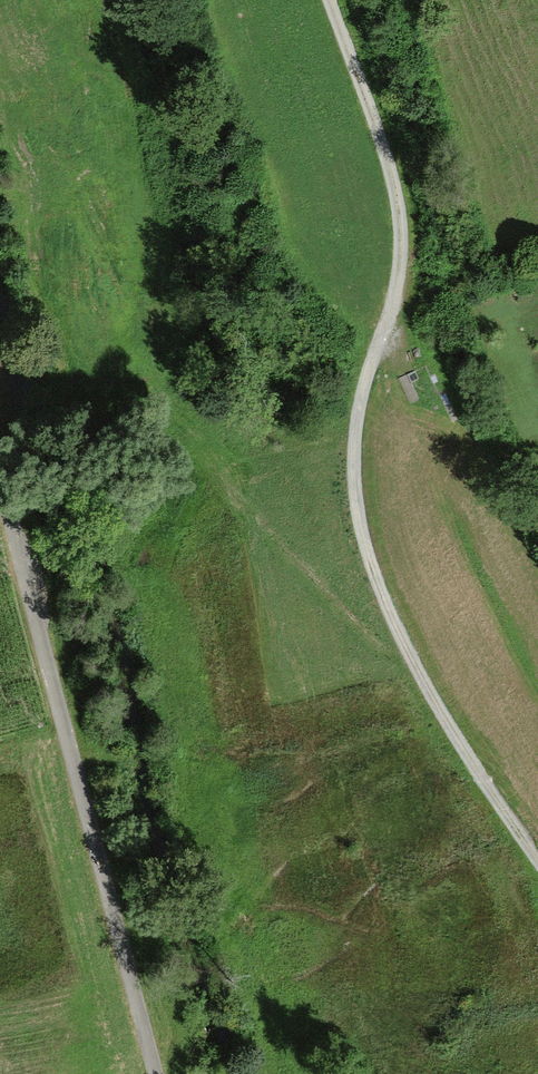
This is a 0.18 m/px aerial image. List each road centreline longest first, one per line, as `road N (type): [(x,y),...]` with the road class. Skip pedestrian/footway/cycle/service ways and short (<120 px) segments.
road 1 (track): [(537,859),(429,688),(358,535),(350,440),(393,287),(398,219),(325,0)]
road 2 (track): [(0,476),(149,1073)]

